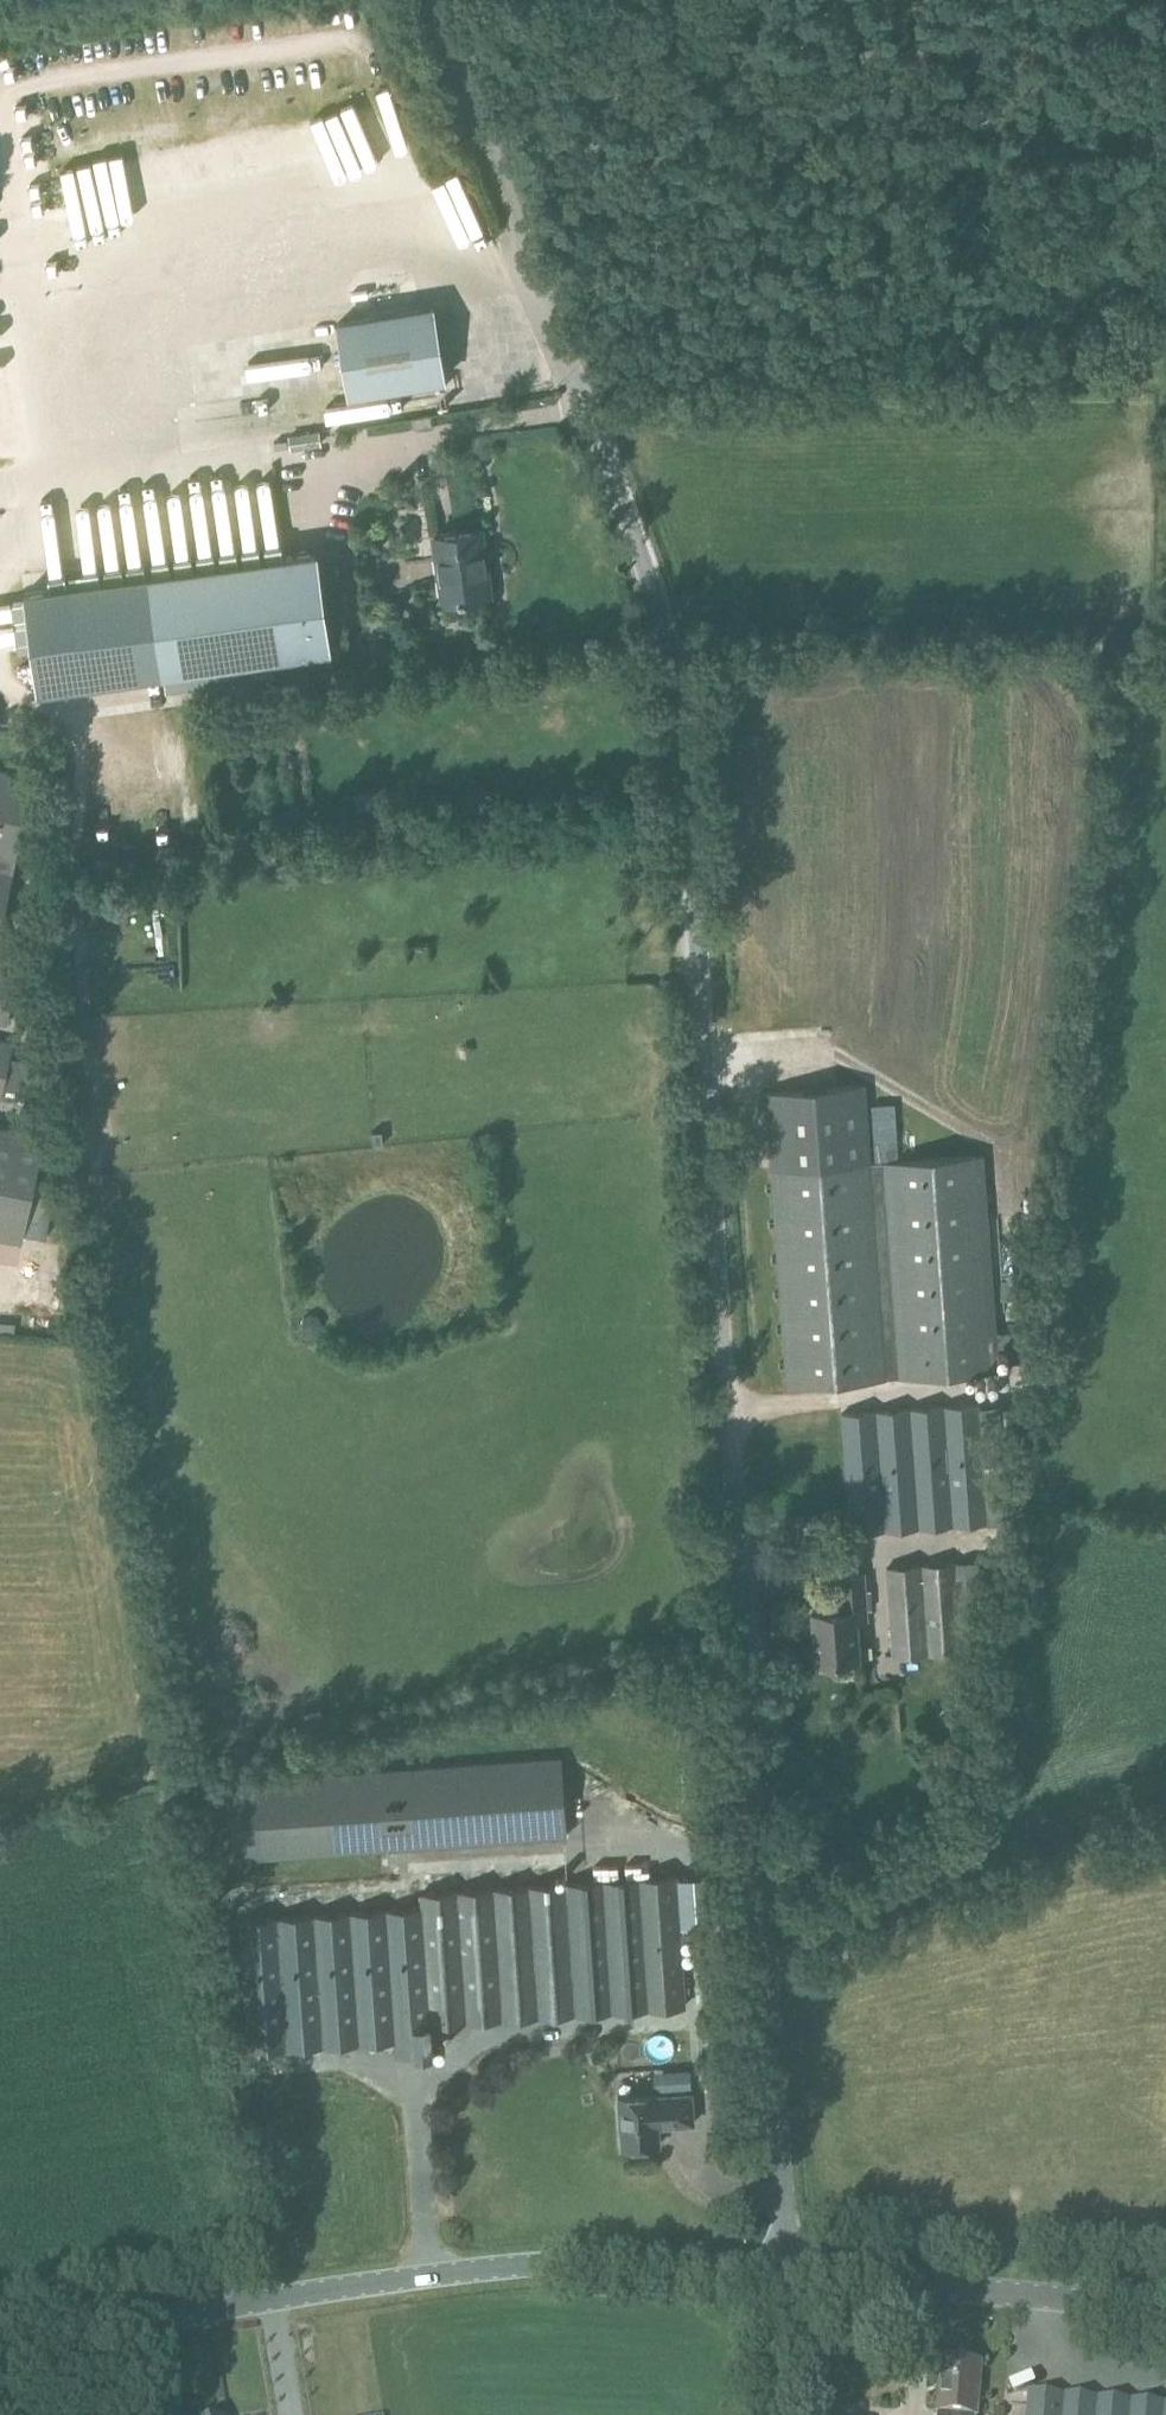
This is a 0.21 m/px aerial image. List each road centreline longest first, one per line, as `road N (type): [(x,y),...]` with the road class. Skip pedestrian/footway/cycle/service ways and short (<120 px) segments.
road 1 (unclassified): [(785,2273),(781,2099),(727,1410),(685,659),(437,0)]
road 2 (unclassified): [(0,2346),(326,2286),(523,2261),(785,2273)]
road 3 (unclassified): [(785,2273),(1165,2306)]
road 4 (unclassified): [(787,2414),(785,2273)]

